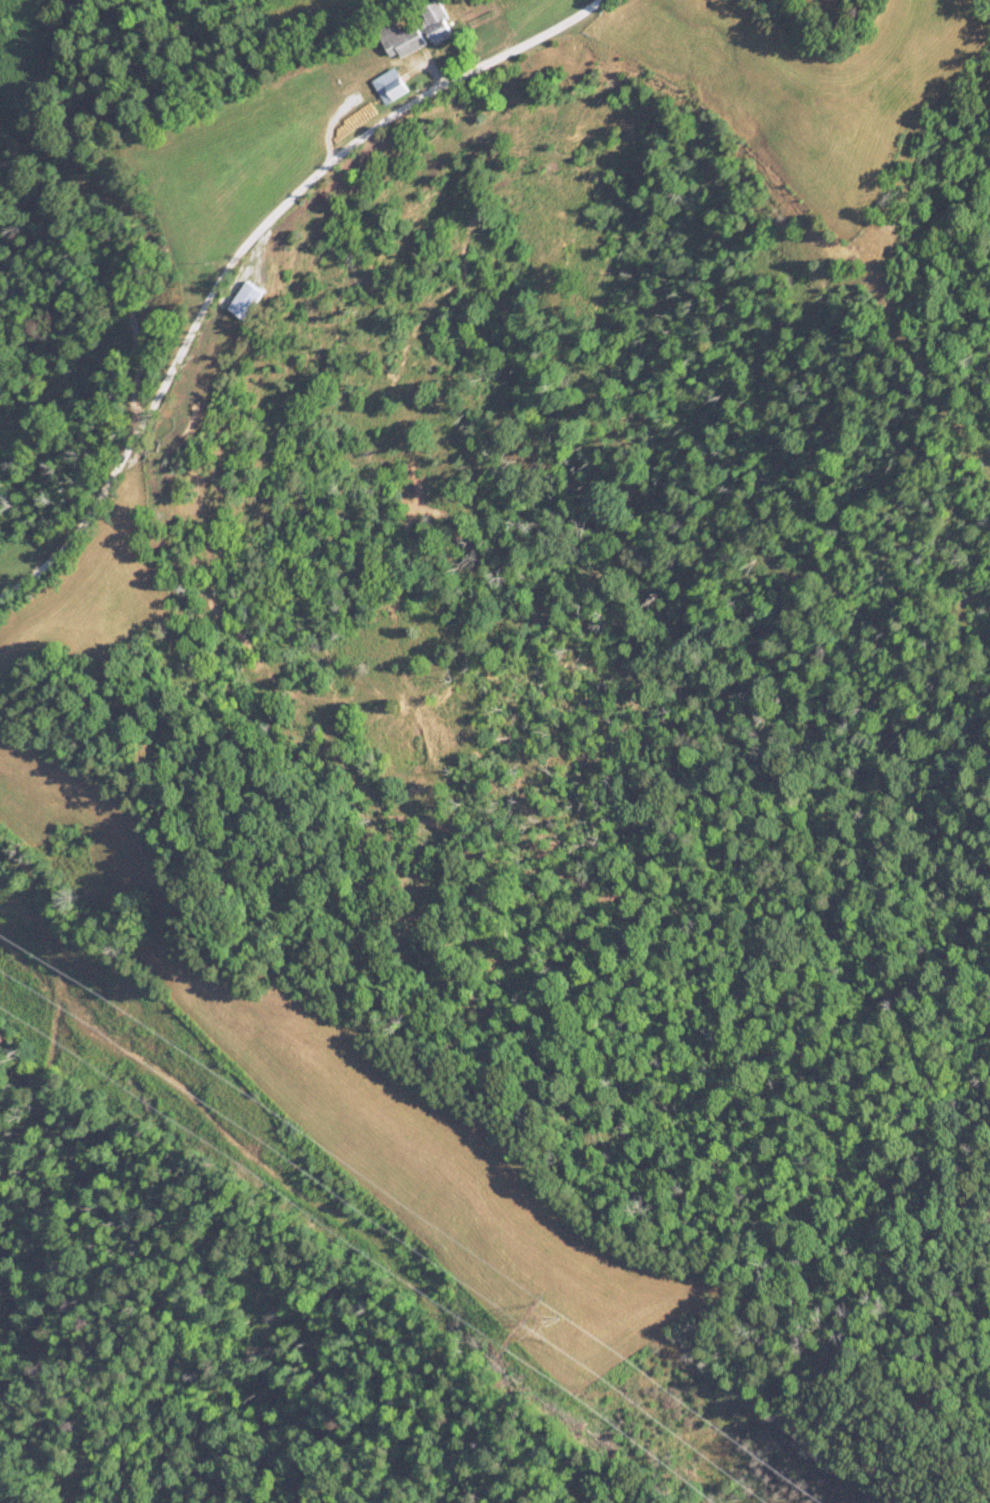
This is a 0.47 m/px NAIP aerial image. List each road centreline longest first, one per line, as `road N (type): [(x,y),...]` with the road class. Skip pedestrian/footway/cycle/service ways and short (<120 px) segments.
road 1 (residential): [(159,385),(262,253),(377,155),(497,84),(584,0)]
road 2 (residential): [(0,599),(142,456),(159,385)]
road 3 (residential): [(159,385),(120,297),(0,180)]

